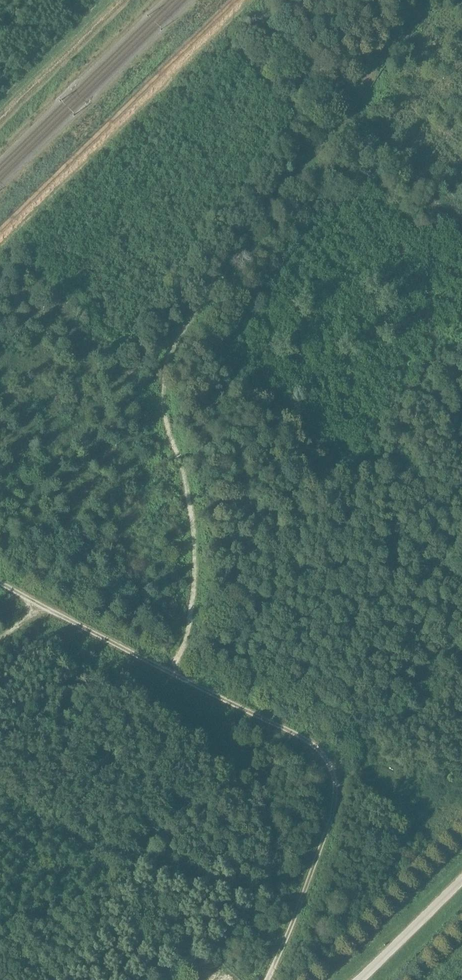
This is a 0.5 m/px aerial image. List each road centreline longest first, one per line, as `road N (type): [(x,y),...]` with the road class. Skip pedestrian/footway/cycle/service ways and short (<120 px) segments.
road 1 (track): [(176,674),(196,570),(160,357),(432,0)]
road 2 (track): [(0,583),(295,734),(333,765),(328,831),(268,979)]
road 3 (track): [(248,0),(0,244)]
road 4 (track): [(219,0),(0,214)]
road 5 (track): [(0,137),(140,0)]
road 6 (track): [(0,114),(116,0)]
road 7 (tertiary): [(367,979),(461,890)]

